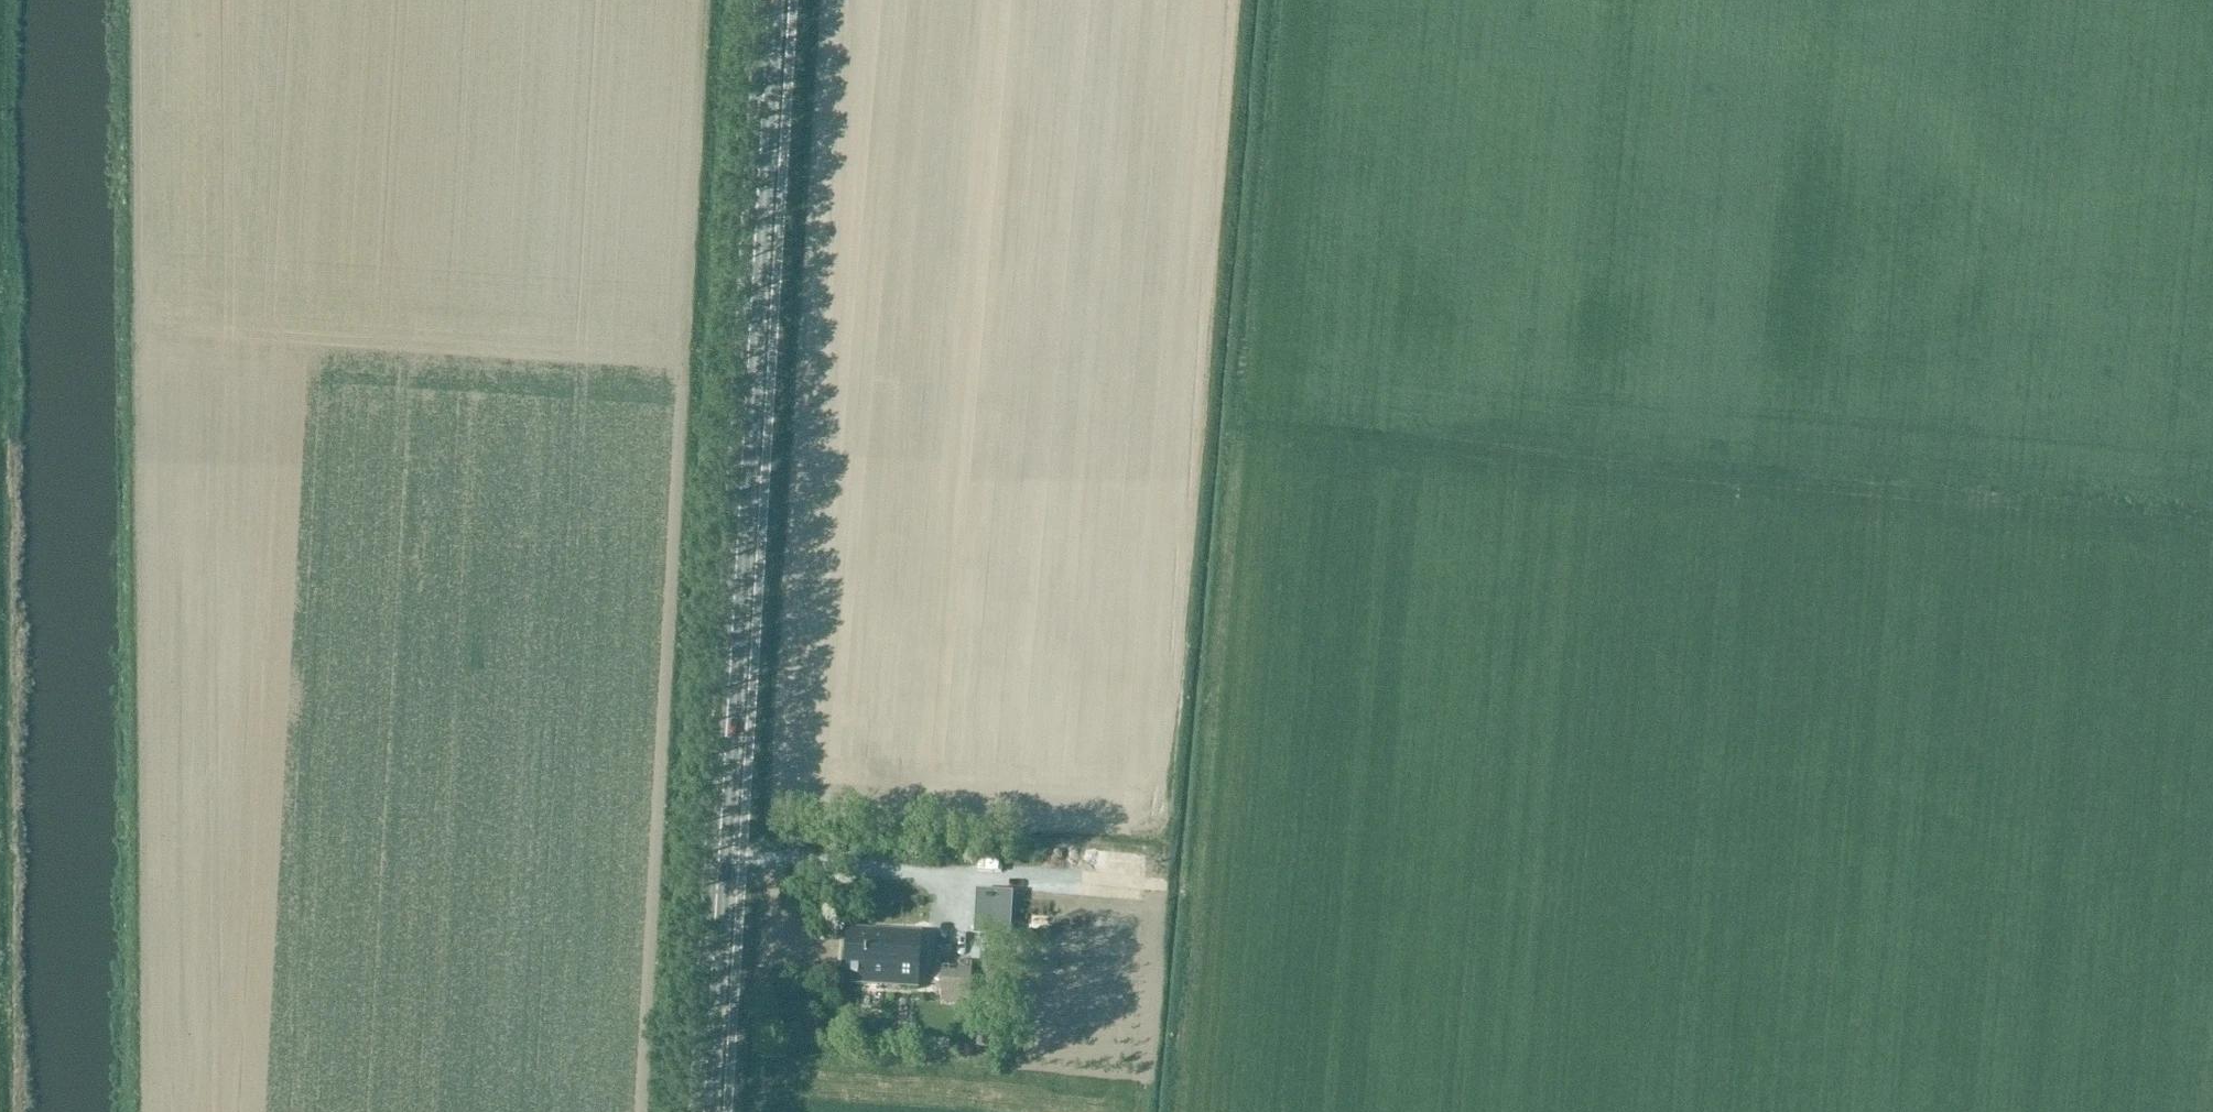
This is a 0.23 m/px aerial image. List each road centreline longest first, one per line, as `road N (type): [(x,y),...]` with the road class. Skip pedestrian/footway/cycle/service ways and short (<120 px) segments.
road 1 (primary): [(704,1111),(770,0)]

